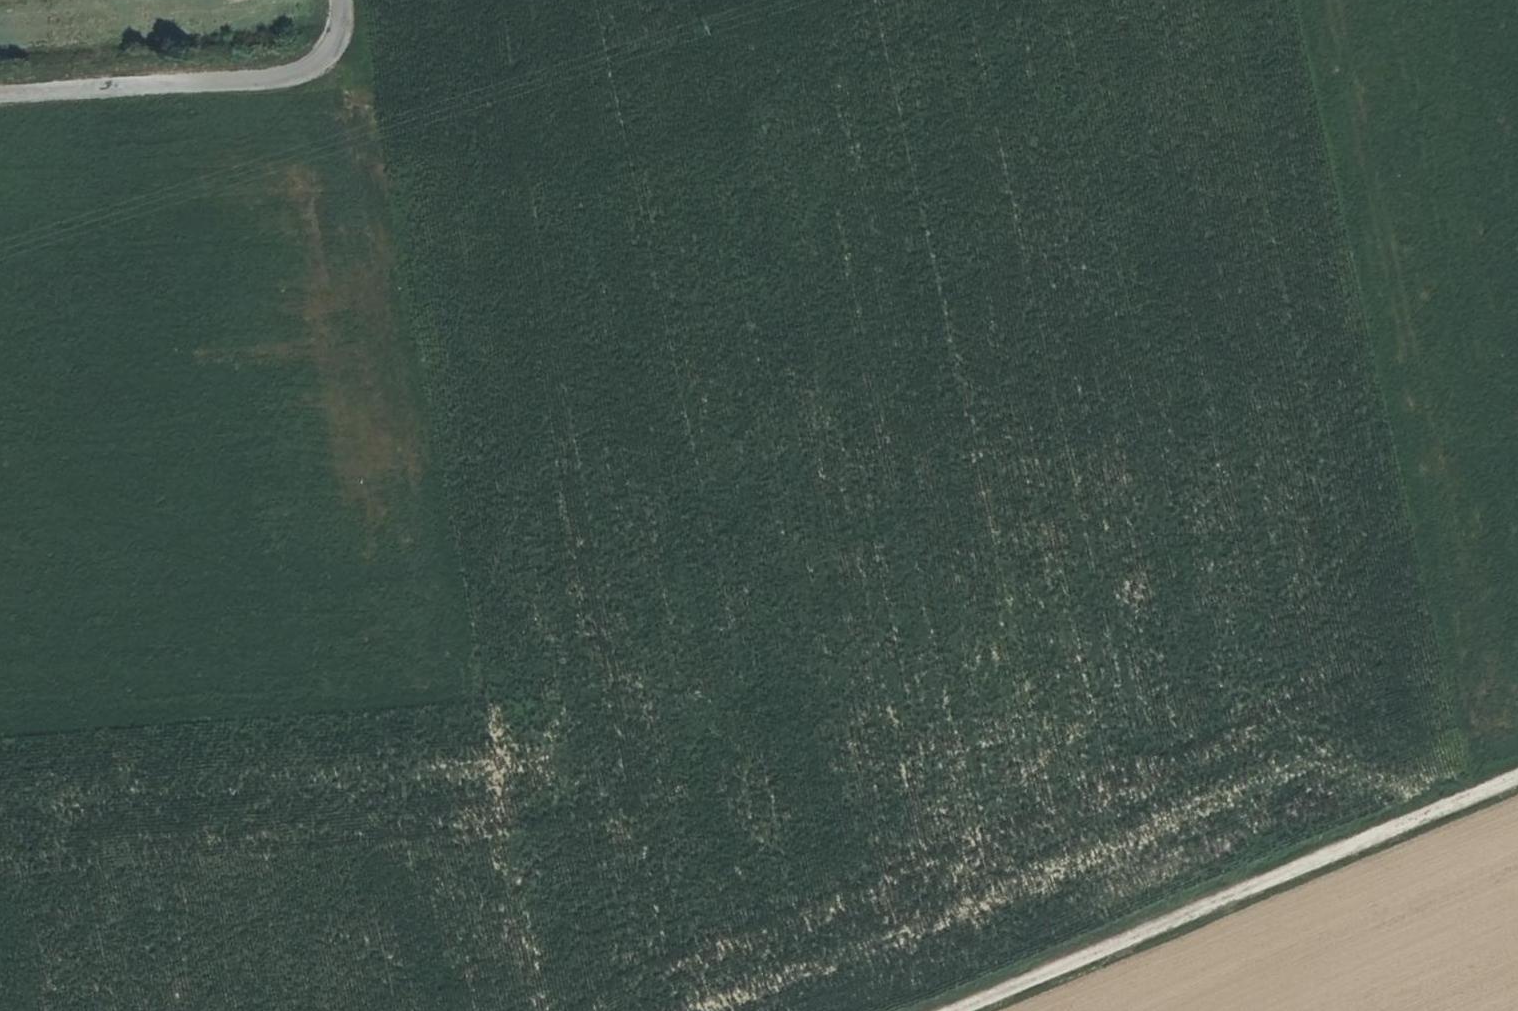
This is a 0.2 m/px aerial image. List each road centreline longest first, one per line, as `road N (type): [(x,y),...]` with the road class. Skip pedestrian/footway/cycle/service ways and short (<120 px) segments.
road 1 (track): [(1517,774),(942,1010)]
road 2 (unclassified): [(0,97),(301,71),(332,57),(343,0)]

